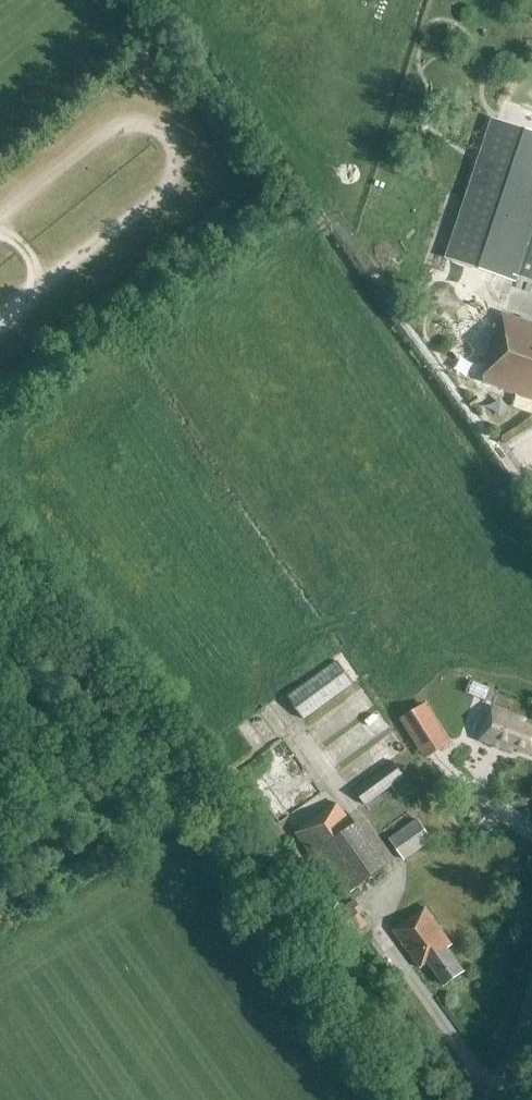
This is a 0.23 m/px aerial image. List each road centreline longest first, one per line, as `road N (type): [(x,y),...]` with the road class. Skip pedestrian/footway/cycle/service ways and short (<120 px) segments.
road 1 (unclassified): [(427,1099),(0,556)]

